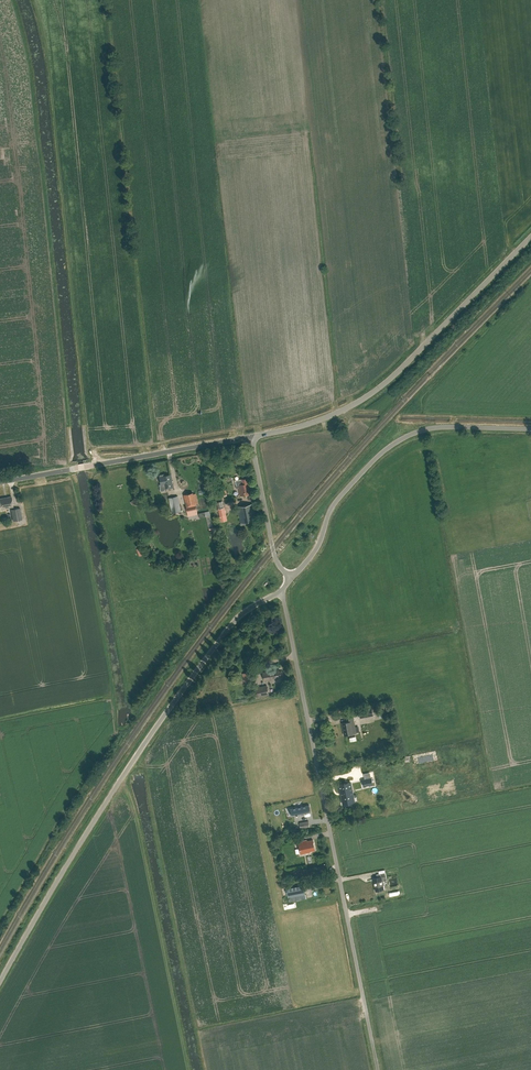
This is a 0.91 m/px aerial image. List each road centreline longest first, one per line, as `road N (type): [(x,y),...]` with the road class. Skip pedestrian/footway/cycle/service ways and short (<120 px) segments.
road 1 (unclassified): [(378,1069),(279,593)]
road 2 (unclassified): [(0,982),(142,746),(236,620),(279,593)]
road 3 (unclassified): [(250,437),(322,419),(370,395),(530,237)]
road 4 (unclassified): [(290,577),(316,550),(335,502),(402,440),(436,428),(530,429)]
road 5 (unclassified): [(0,482),(250,437)]
road 6 (unclassified): [(290,577),(273,549),(250,437)]

